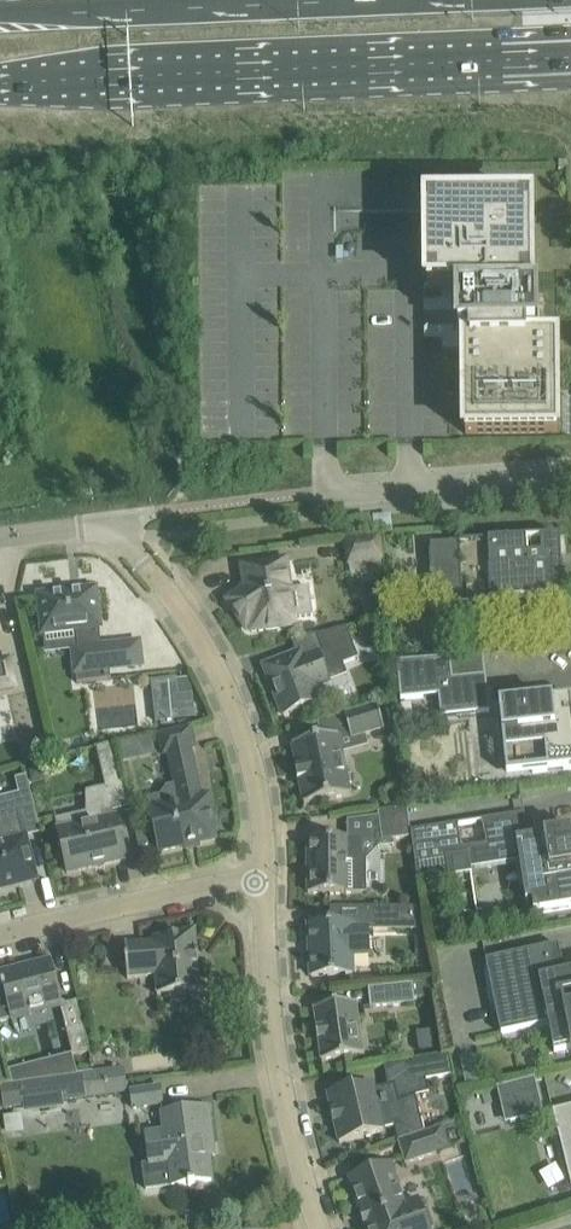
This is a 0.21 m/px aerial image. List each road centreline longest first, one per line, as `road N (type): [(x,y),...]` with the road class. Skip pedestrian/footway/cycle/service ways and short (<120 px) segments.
road 1 (primary): [(0,84),(570,59)]
road 2 (residential): [(262,878),(258,797),(232,698),(199,633),(142,558),(104,525)]
road 3 (primary): [(362,0),(0,13)]
road 4 (residential): [(322,1228),(279,1076),(264,980),(262,878)]
road 5 (residential): [(0,937),(262,878)]
road 6 (unclassified): [(315,496),(570,476)]

